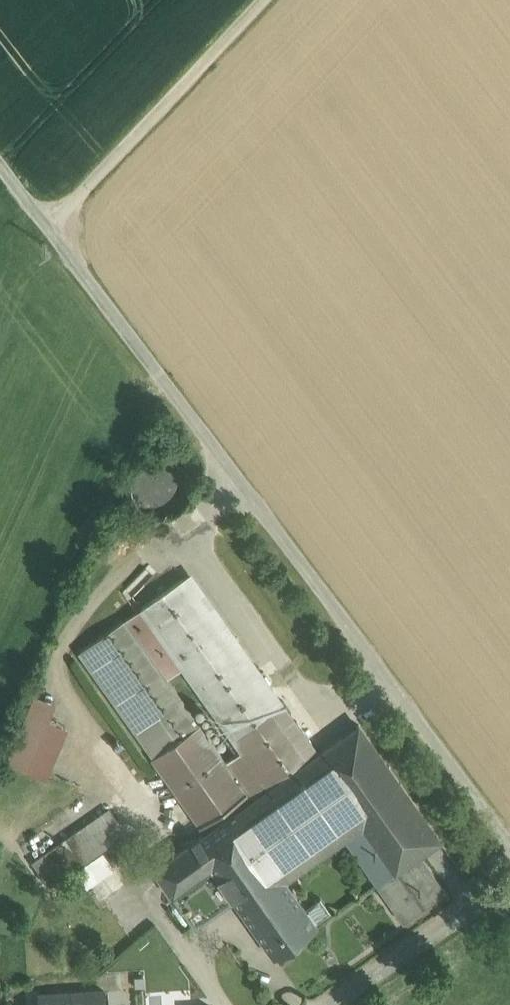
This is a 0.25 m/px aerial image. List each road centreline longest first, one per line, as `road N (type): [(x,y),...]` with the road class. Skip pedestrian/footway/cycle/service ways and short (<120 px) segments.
road 1 (unclassified): [(0,160),(509,841)]
road 2 (track): [(263,0),(50,226)]
road 3 (unclassified): [(332,1004),(509,873)]

